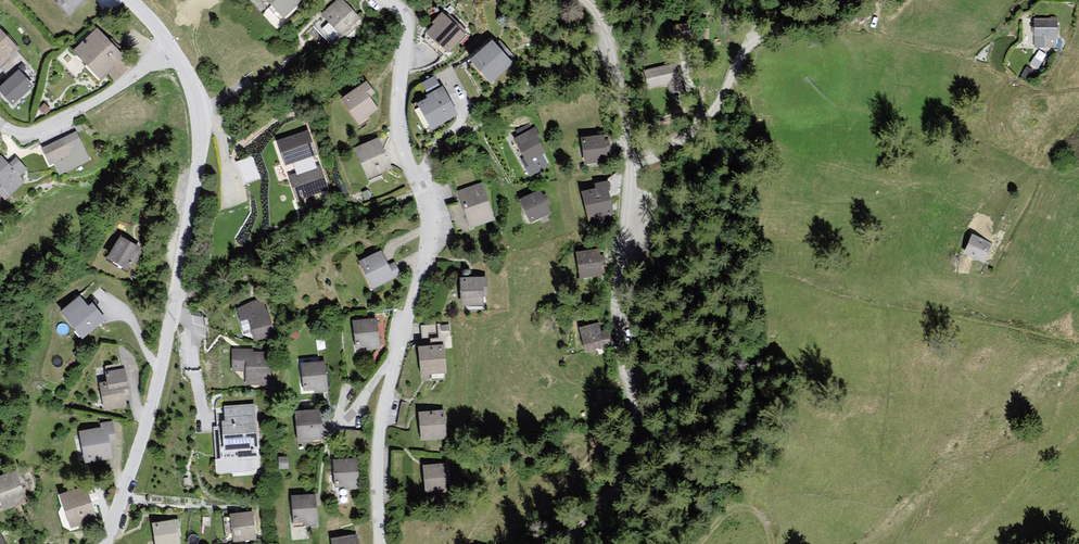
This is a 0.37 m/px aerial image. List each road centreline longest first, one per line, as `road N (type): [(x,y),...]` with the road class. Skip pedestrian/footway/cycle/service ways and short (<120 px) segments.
road 1 (residential): [(376,0),(407,31),(398,113),(429,220),(379,414),(375,543)]
road 2 (residential): [(104,543),(176,300),(199,128),(171,52)]
road 3 (track): [(572,543),(578,521),(617,486),(641,421),(625,345),(636,185)]
road 4 (residential): [(171,52),(35,132),(0,124)]
road 5 (track): [(636,185),(607,43)]

